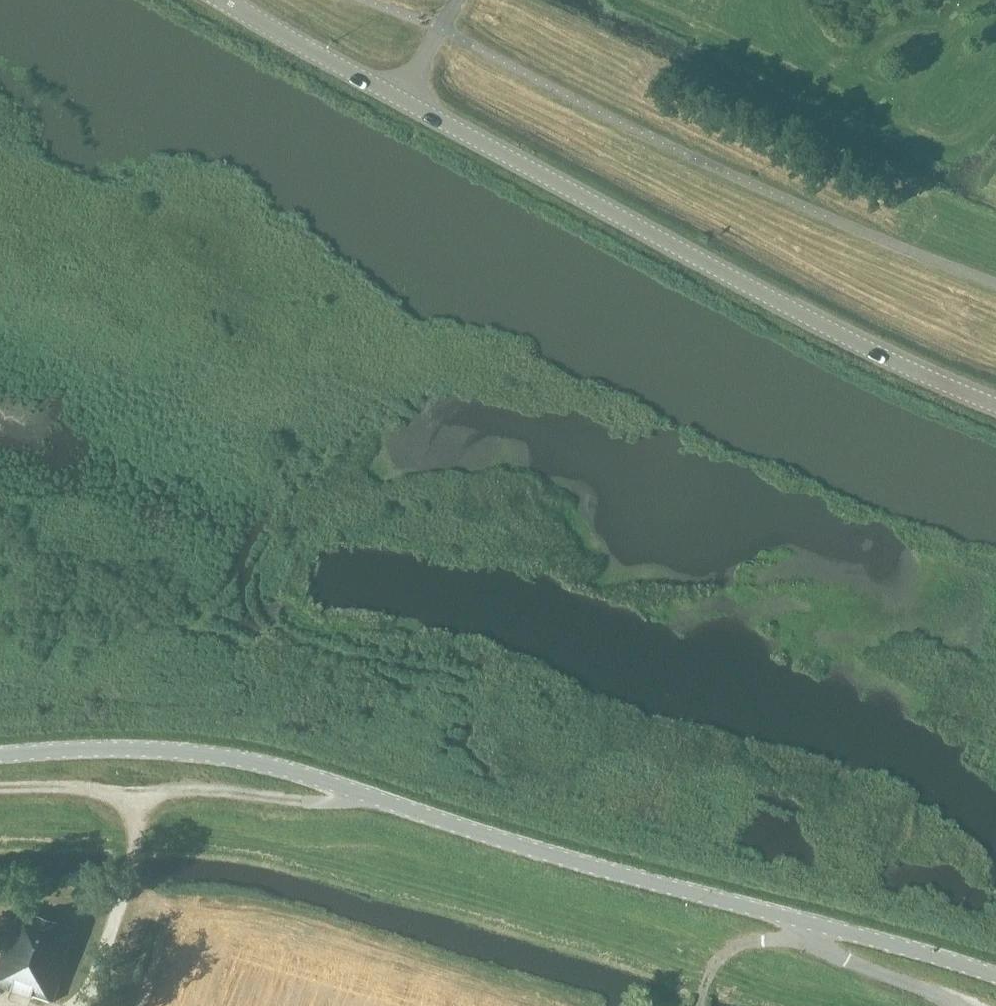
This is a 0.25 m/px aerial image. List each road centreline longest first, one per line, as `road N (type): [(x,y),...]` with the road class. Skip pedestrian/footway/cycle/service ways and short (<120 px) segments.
road 1 (unclassified): [(995,976),(567,859),(251,761),(121,749),(0,756)]
road 2 (secondary): [(995,406),(806,319),(223,0)]

